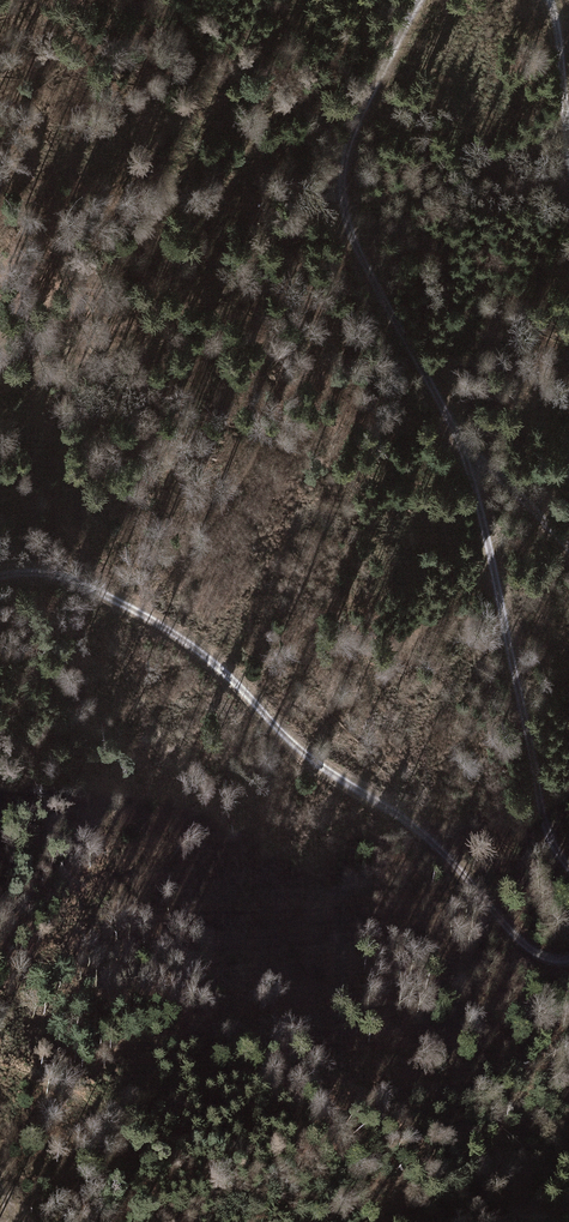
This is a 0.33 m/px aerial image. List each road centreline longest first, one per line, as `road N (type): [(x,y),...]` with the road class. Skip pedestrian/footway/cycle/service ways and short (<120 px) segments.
road 1 (track): [(568,963),(528,953),(475,883),(406,819),(317,765),(173,634),(94,588),(43,570),(0,575)]
road 2 (track): [(471,455),(352,246),(341,208),(342,163),(419,0)]
road 3 (track): [(471,455),(555,851),(568,870)]
road 4 (track): [(568,167),(554,0)]
road 5 (track): [(568,549),(471,455)]

